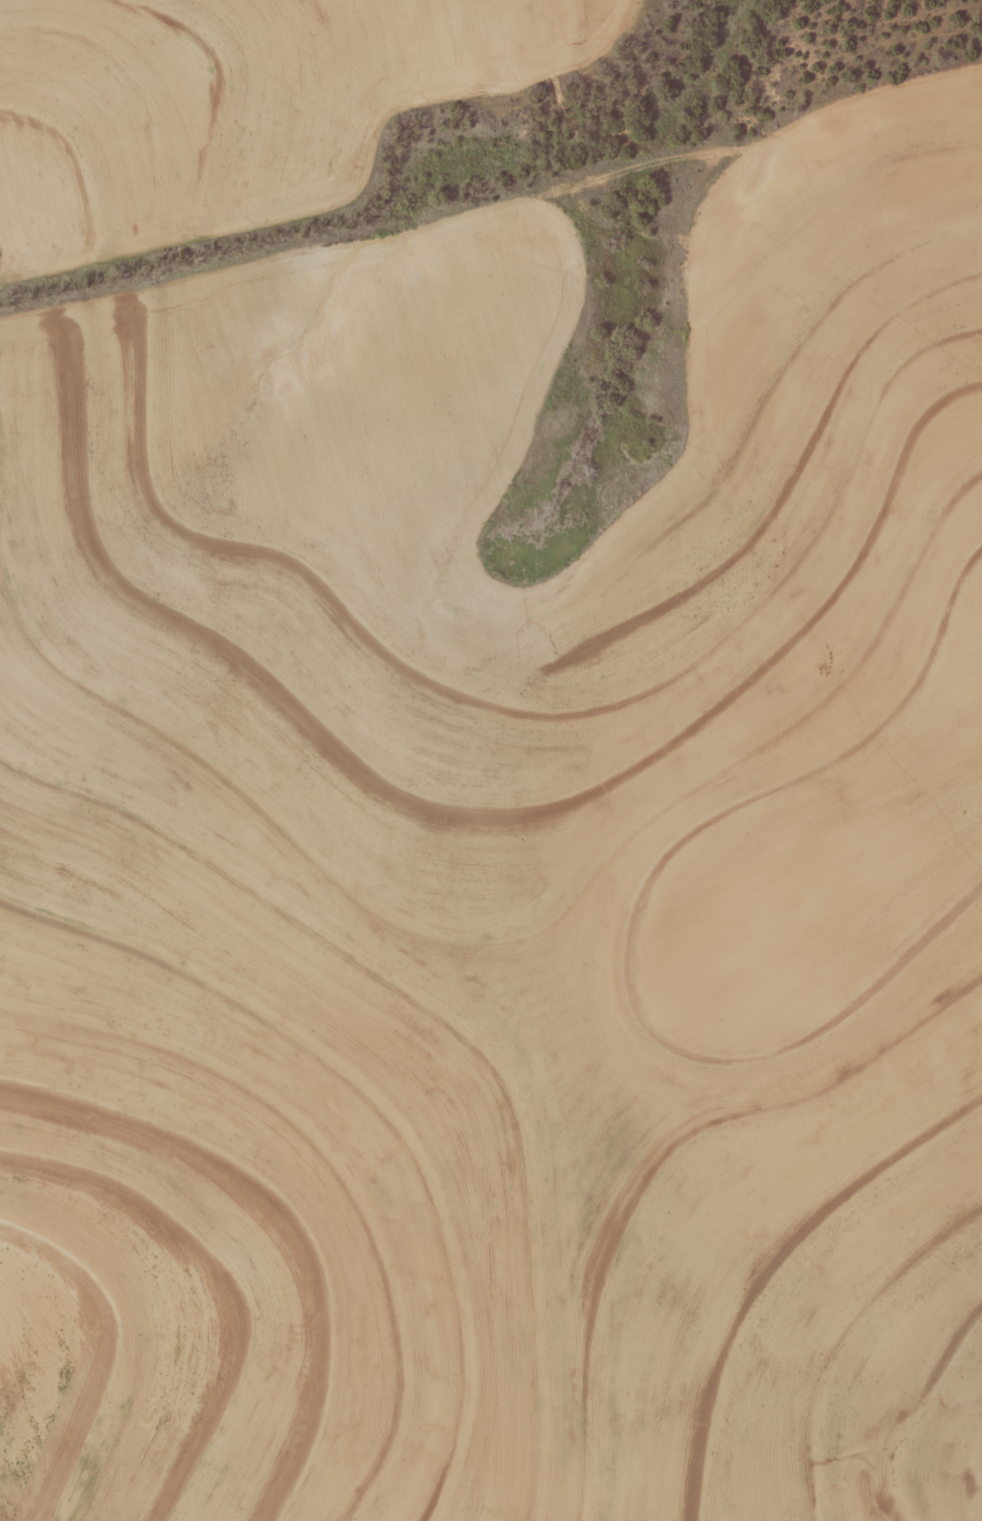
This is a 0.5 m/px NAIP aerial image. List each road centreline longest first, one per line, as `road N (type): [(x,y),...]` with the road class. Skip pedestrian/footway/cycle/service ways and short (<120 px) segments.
road 1 (residential): [(0,317),(981,70)]

